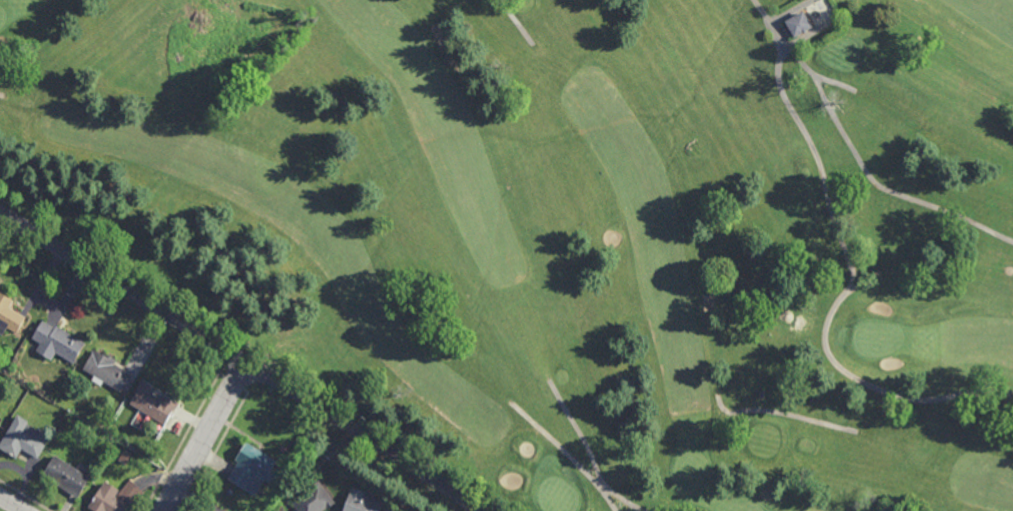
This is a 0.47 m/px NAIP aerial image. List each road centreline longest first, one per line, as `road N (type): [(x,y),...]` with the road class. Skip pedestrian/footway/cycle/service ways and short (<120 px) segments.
road 1 (secondary): [(488,510),(0,210)]
road 2 (residential): [(248,362),(166,510)]

